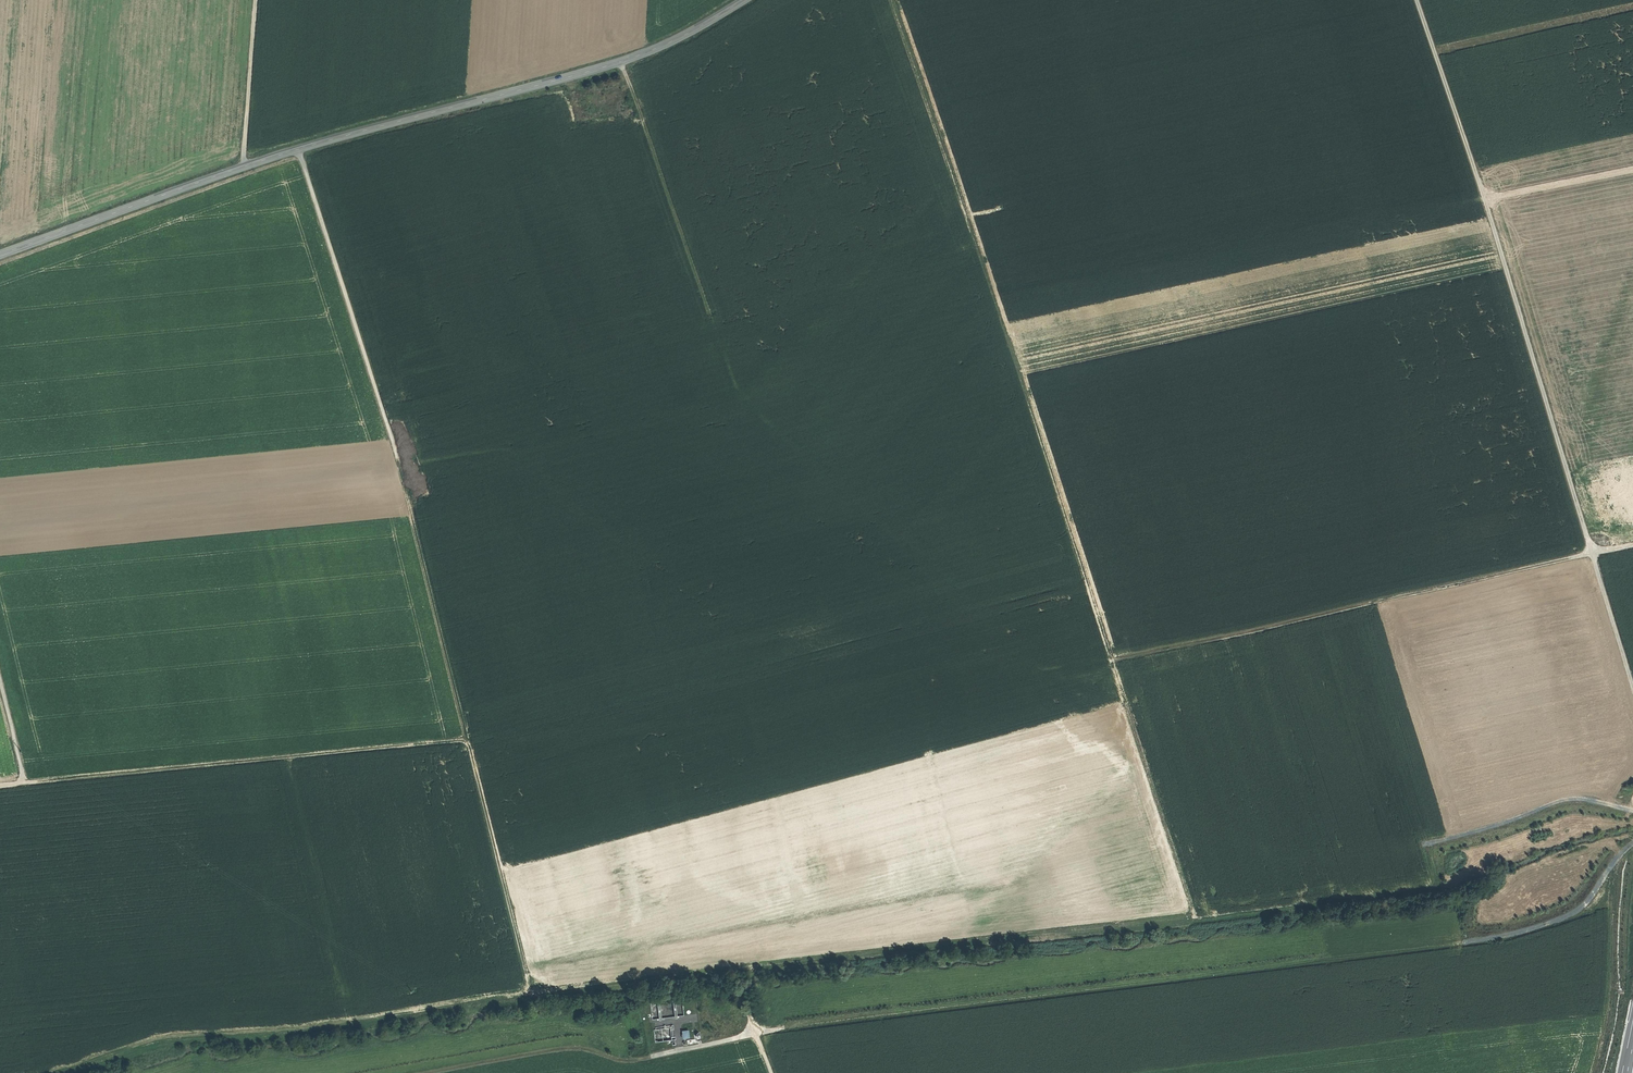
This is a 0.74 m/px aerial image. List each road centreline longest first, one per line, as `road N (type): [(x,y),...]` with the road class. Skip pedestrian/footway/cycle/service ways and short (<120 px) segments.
road 1 (track): [(60,1072),(167,1038),(1416,896),(1435,877),(1427,841),(1572,797),(1632,812)]
road 2 (track): [(1195,922),(998,292),(893,0)]
road 3 (track): [(752,1034),(1489,936),(1586,898),(1632,841)]
road 4 (tertiary): [(0,254),(246,165),(622,61),(745,0)]
road 5 (track): [(1418,0),(1487,195),(1632,688)]
road 6 (track): [(467,735),(396,454),(298,149)]
road 7 (track): [(1632,541),(1112,661)]
road 8 (track): [(0,783),(467,735)]
road 9 (track): [(771,1072),(752,1034),(624,1062),(580,1045),(409,1072)]
road 10 (track): [(710,317),(622,61)]
road 11 (track): [(531,991),(467,735)]
road 12 (track): [(1613,860),(1607,1017),(1591,1072)]
road 13 (track): [(246,165),(256,0)]
road 14 (track): [(1487,195),(1632,167)]

